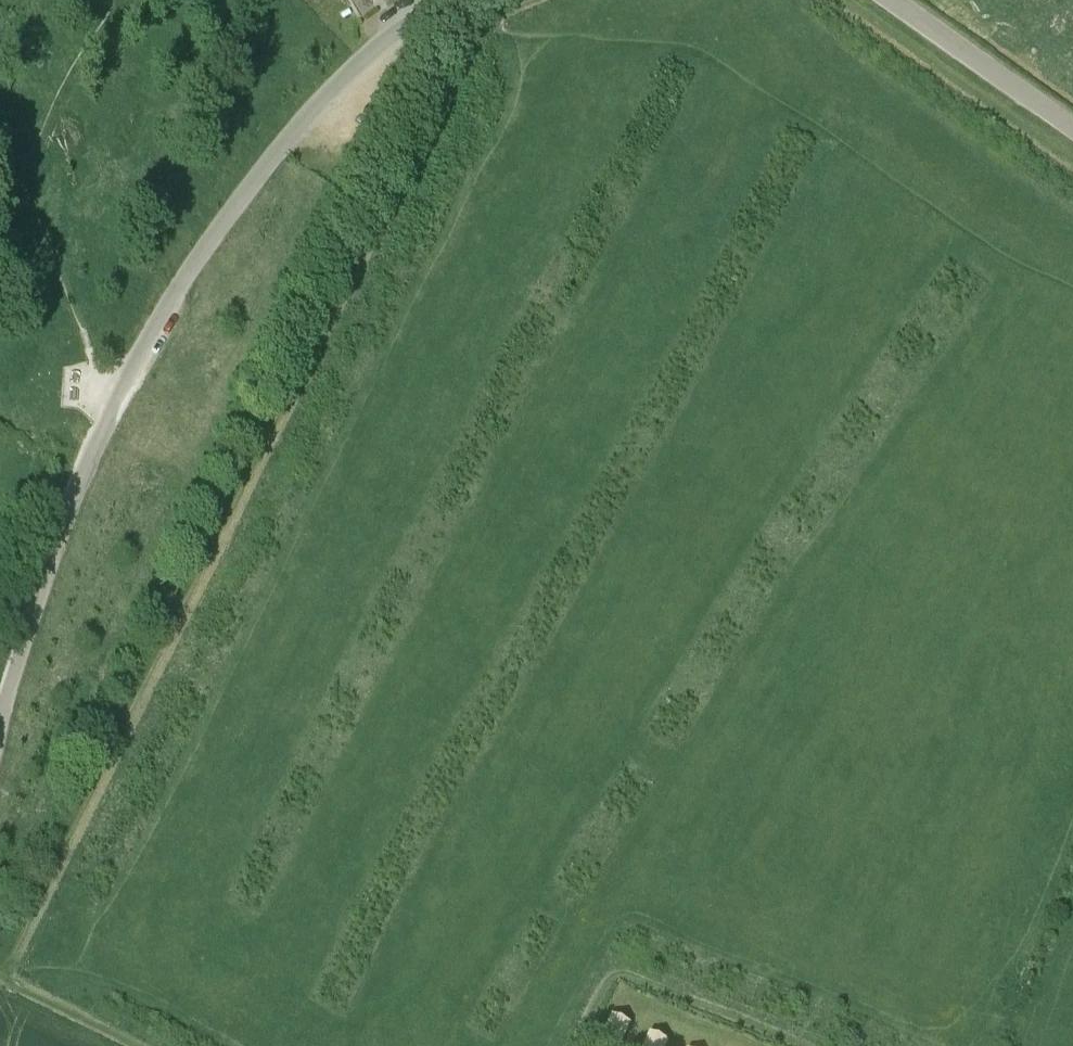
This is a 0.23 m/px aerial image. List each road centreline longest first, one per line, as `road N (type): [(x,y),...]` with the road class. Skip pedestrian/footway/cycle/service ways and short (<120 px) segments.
road 1 (unclassified): [(0,718),(81,474),(173,296),(312,107),(377,45),(443,0)]
road 2 (unclassified): [(1072,127),(891,0)]

